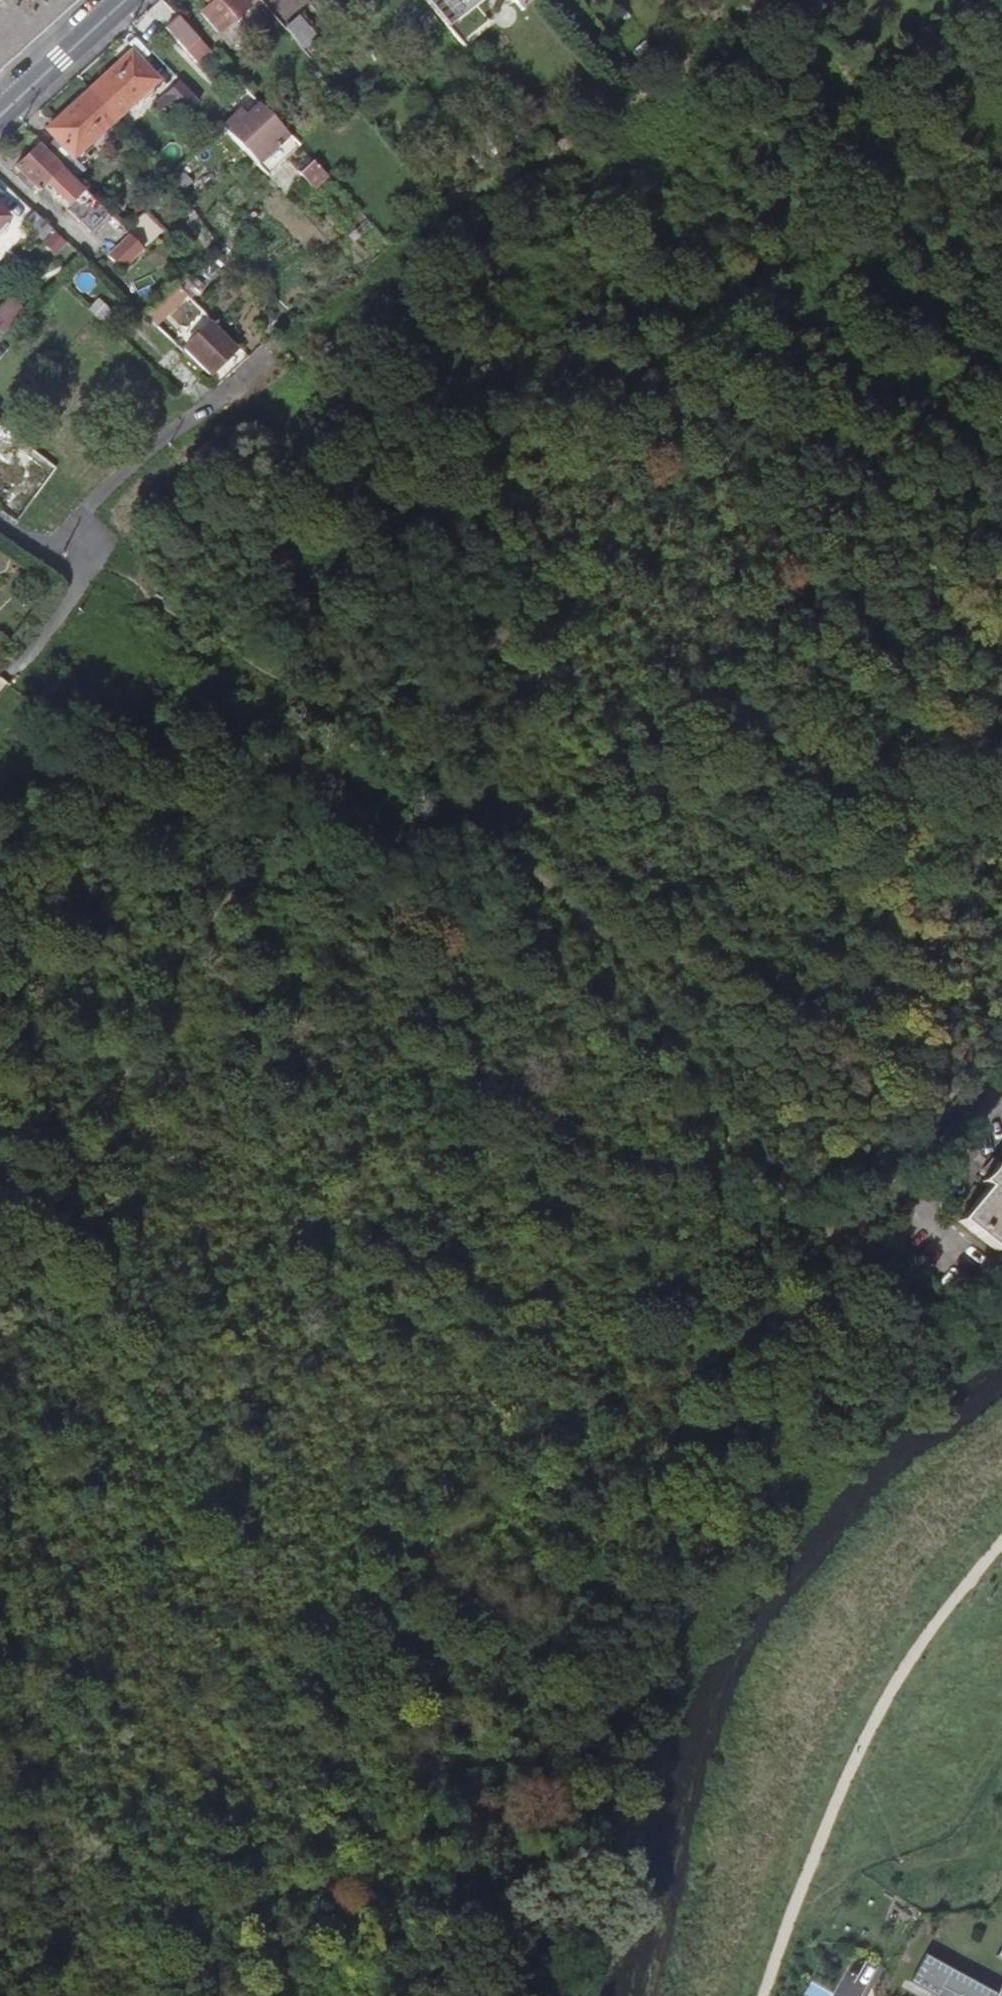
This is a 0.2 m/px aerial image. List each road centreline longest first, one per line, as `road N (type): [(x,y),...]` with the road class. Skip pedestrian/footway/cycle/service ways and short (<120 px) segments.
road 1 (residential): [(265,355),(141,458),(43,555)]
road 2 (secondary): [(0,116),(126,0)]
road 3 (residential): [(22,659),(81,578),(43,555)]

